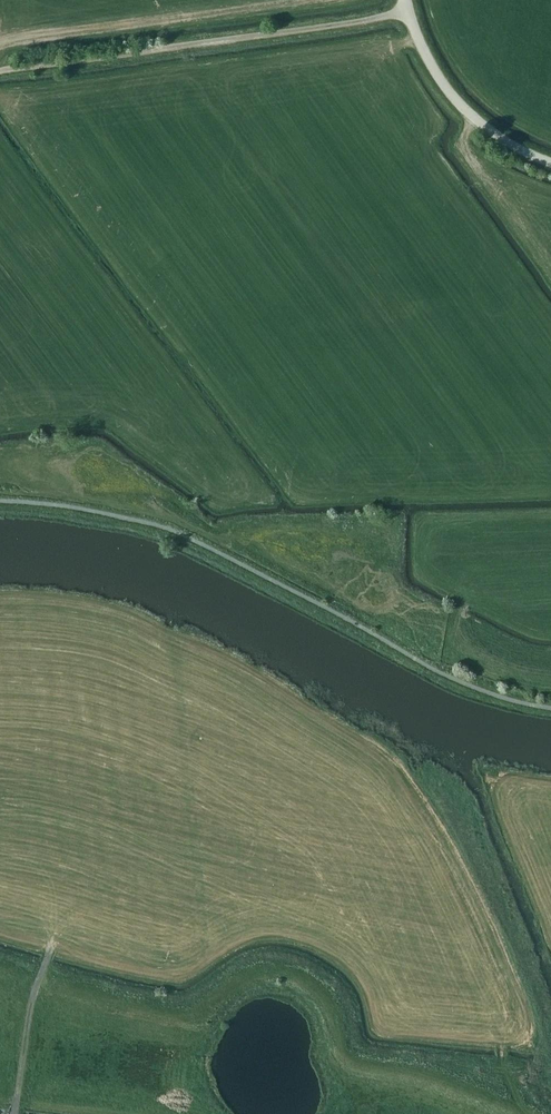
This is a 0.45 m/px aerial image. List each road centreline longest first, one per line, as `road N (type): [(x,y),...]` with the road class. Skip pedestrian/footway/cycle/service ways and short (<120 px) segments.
road 1 (unclassified): [(550,161),(501,135),(456,95),(422,44),(406,0)]

